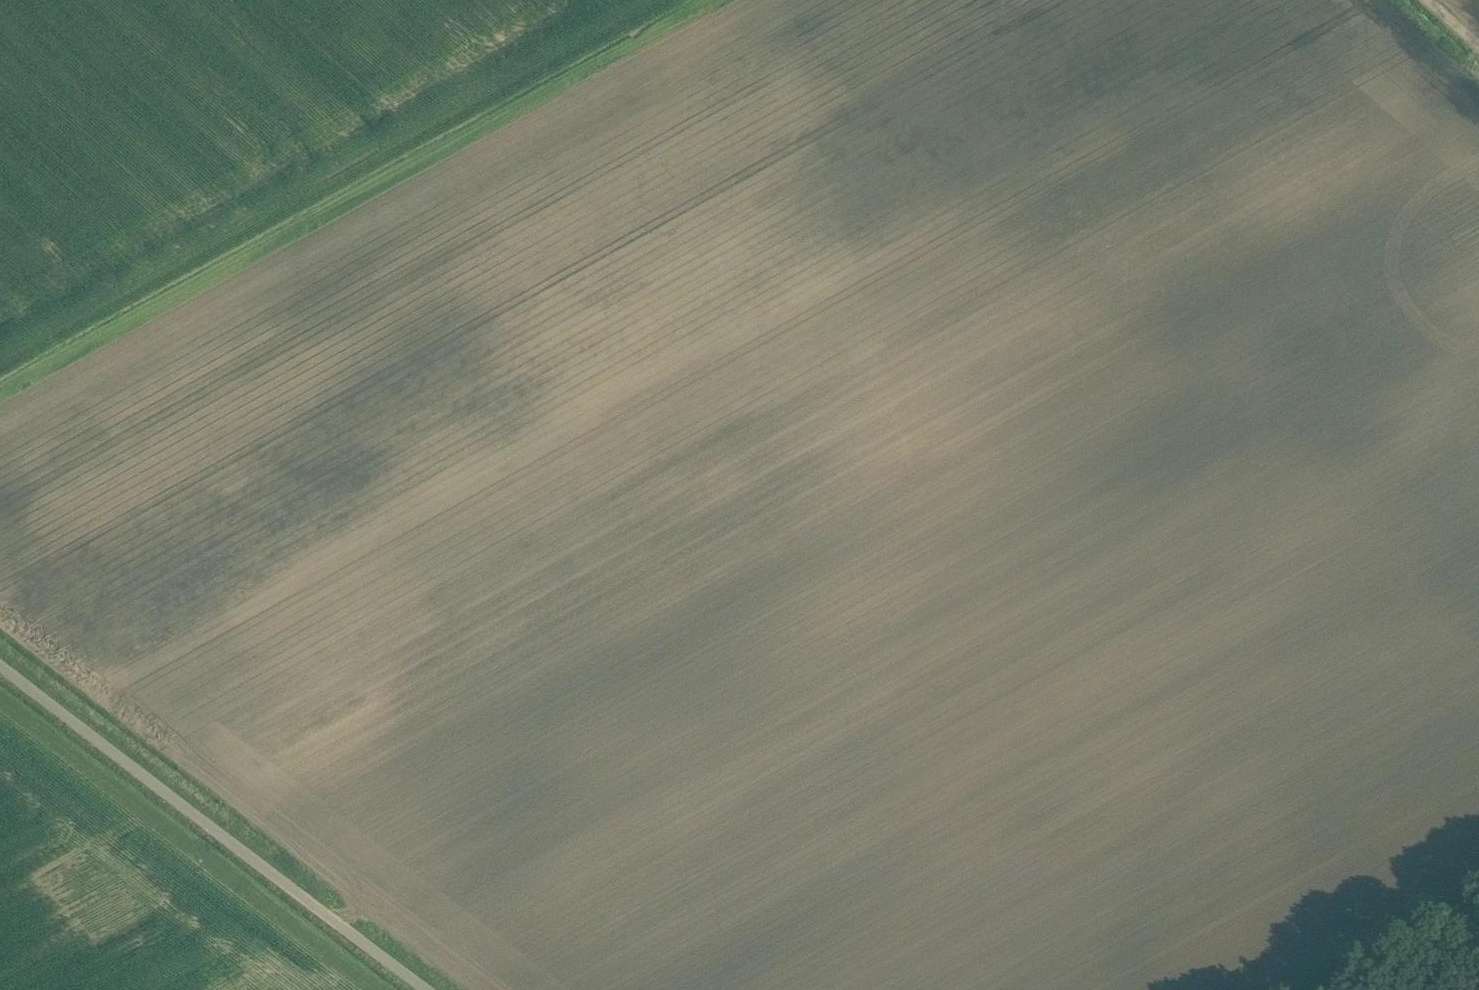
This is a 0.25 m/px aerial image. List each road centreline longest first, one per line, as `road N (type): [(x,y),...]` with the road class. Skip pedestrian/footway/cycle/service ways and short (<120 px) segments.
road 1 (track): [(442,989),(0,664)]

